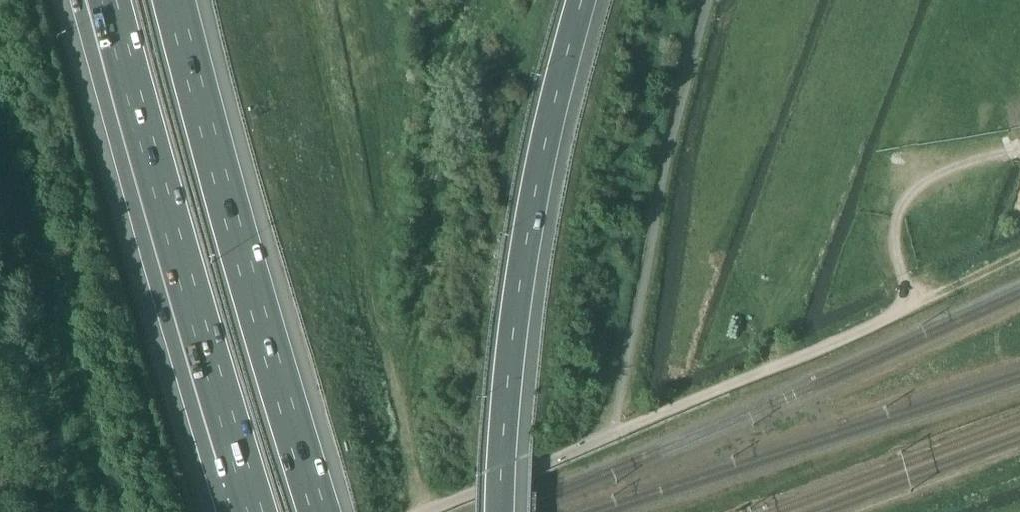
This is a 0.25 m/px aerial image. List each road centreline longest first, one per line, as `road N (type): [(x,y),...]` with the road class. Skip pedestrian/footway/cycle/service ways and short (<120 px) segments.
road 1 (motorway): [(109,0),(254,511)]
road 2 (motorway): [(320,511),(176,0)]
road 3 (motorway): [(499,511),(531,223),(583,0)]
road 4 (track): [(121,511),(92,445),(0,128)]
road 5 (track): [(912,308),(895,247),(901,206),(933,177),(1019,146)]
road 6 (unclassified): [(427,511),(611,434)]

